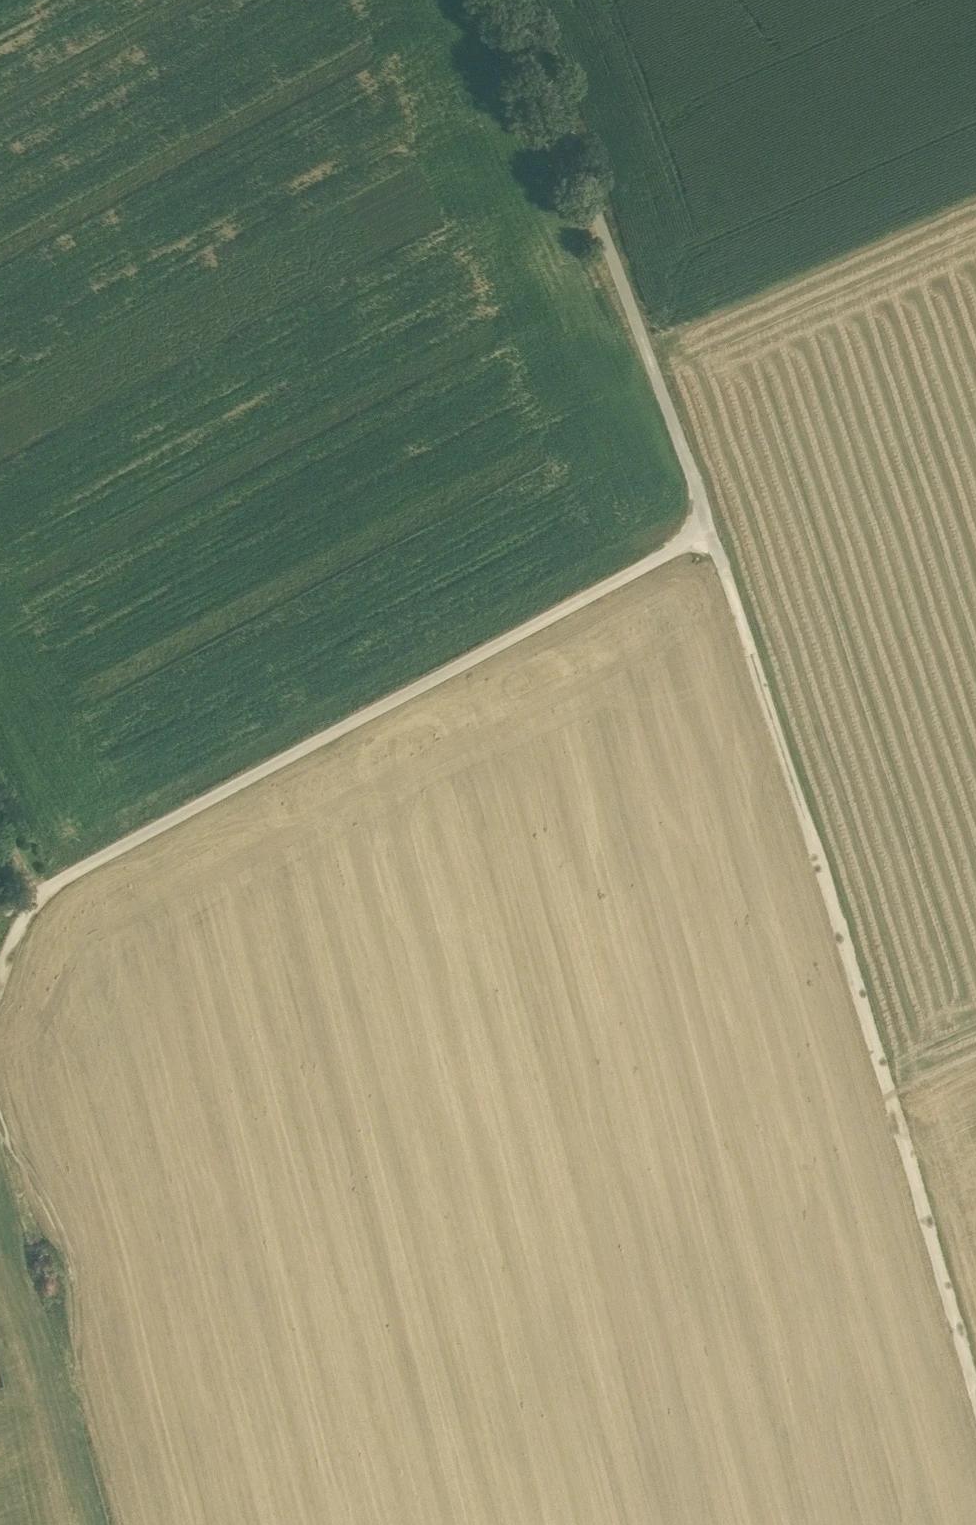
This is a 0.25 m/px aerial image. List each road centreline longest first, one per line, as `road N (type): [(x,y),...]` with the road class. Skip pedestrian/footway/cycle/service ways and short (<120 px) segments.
road 1 (track): [(718,536),(975,1379)]
road 2 (track): [(498,0),(718,536)]
road 3 (track): [(101,1524),(0,1145)]

